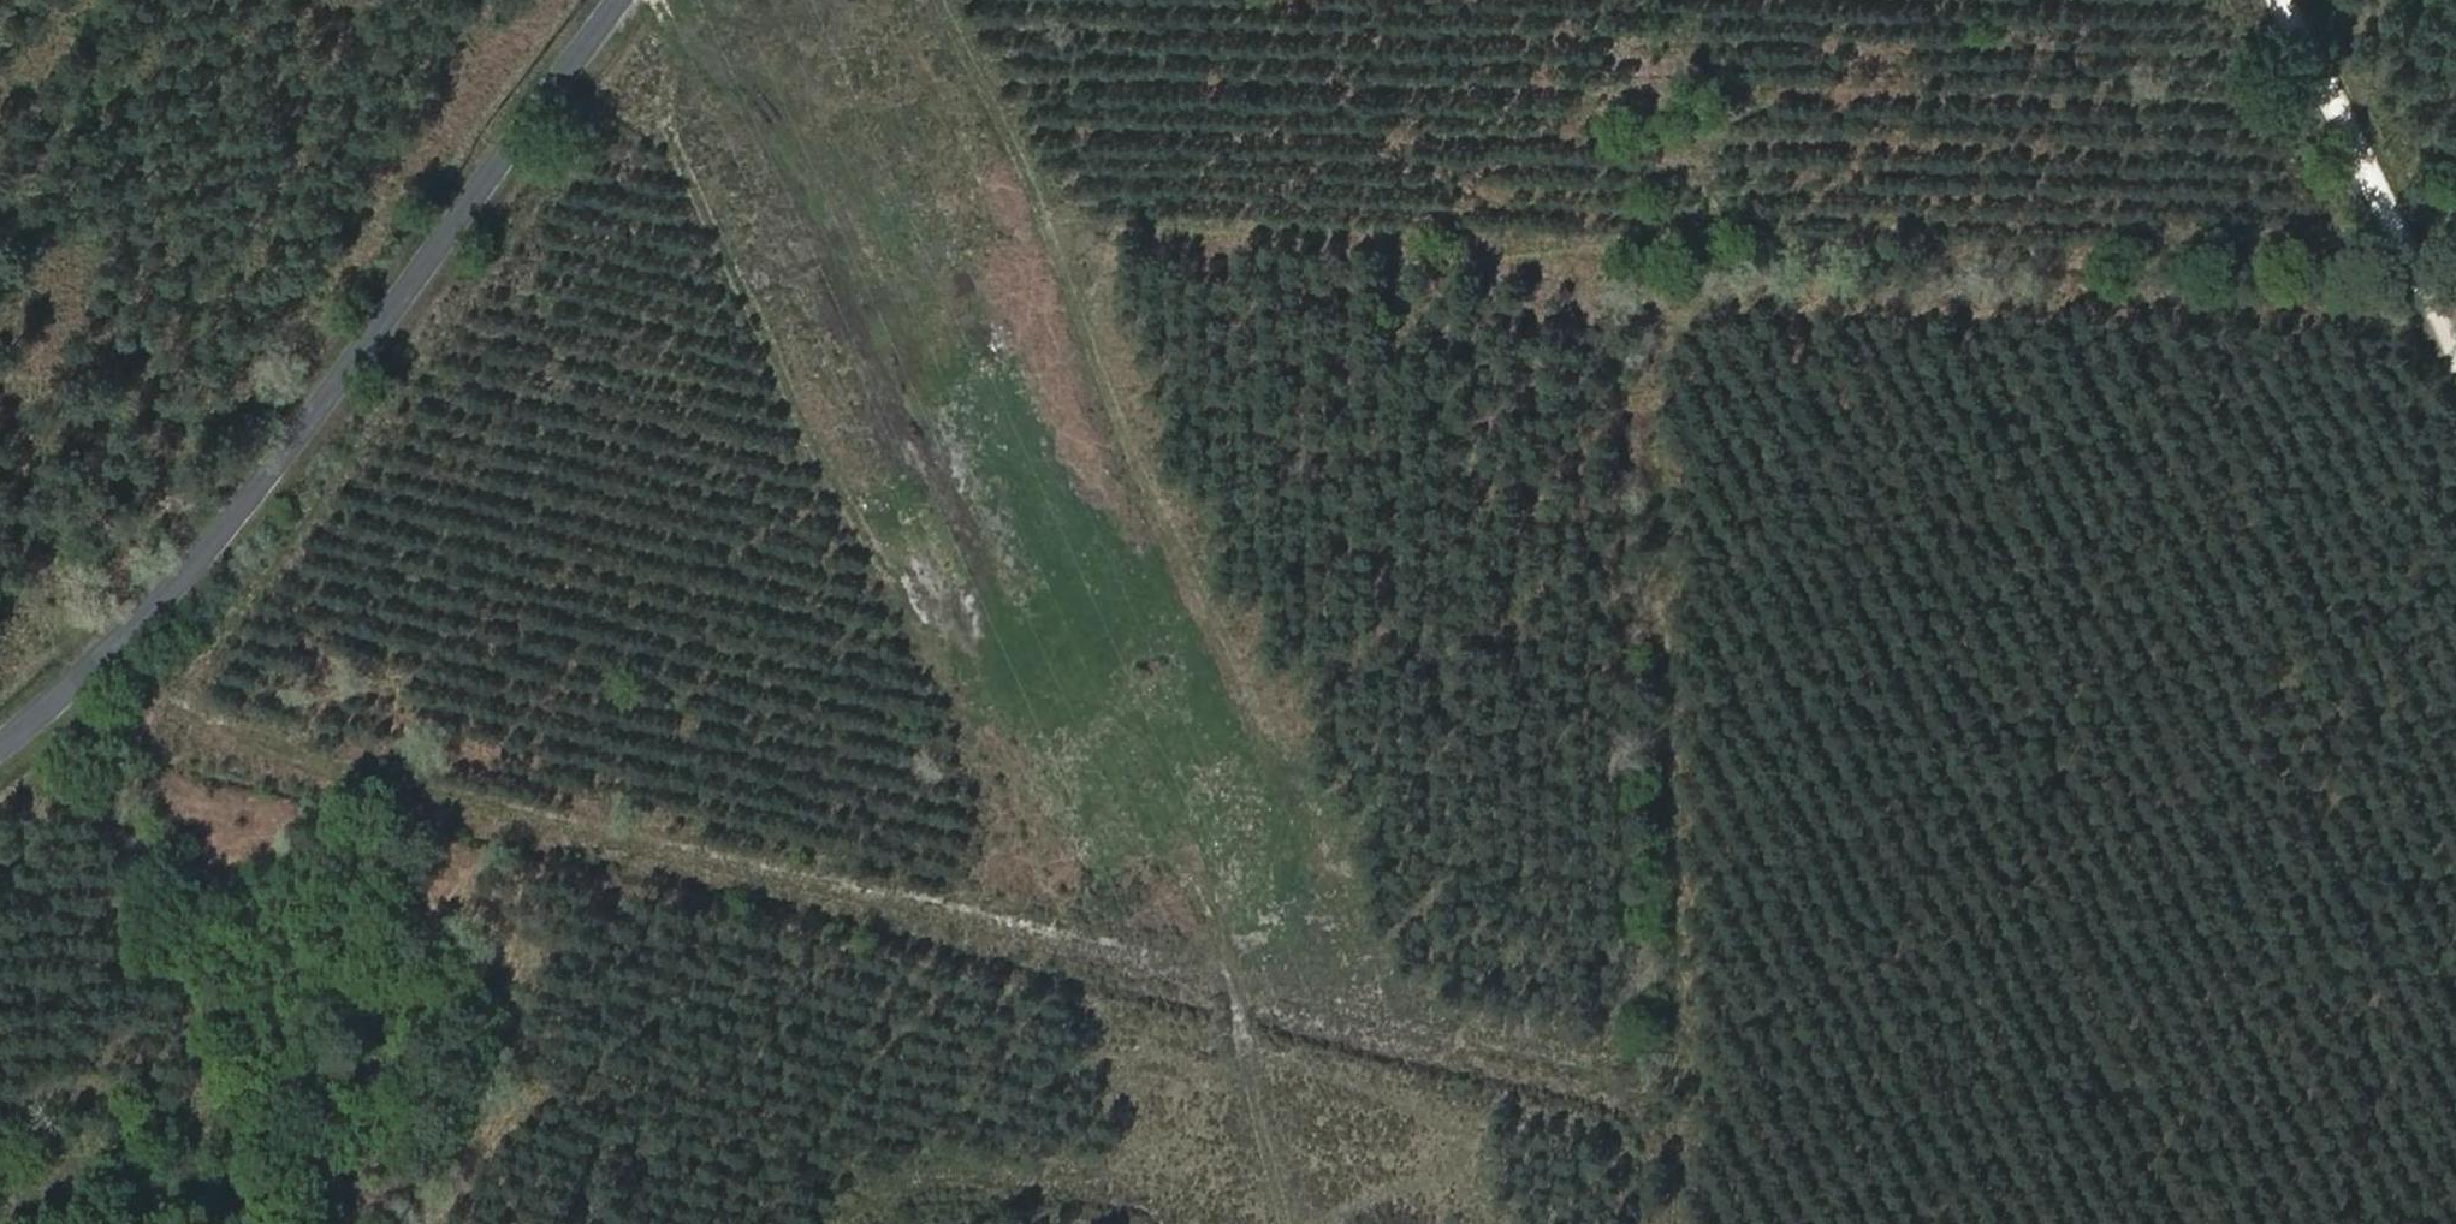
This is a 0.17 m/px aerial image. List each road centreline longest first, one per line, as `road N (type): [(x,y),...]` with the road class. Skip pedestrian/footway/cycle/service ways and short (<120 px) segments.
road 1 (tertiary): [(0,747),(138,621),(262,482),(618,0)]
road 2 (track): [(2290,0),(2455,348)]

